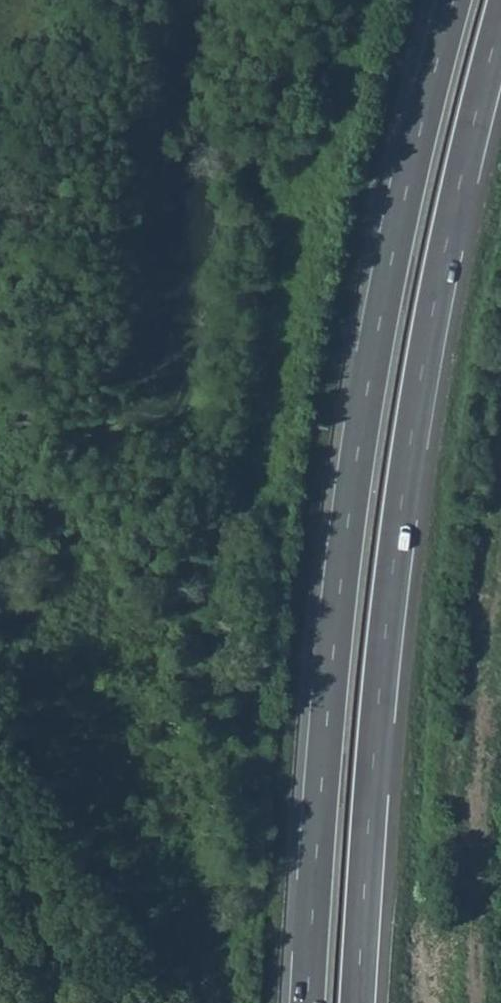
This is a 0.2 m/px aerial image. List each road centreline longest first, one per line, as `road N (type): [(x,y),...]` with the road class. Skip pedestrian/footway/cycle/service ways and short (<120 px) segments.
road 1 (trunk): [(453,0),(392,254),(357,449),(327,717),(307,1002)]
road 2 (trunk): [(355,1002),(386,612),(413,417),(500,11)]

